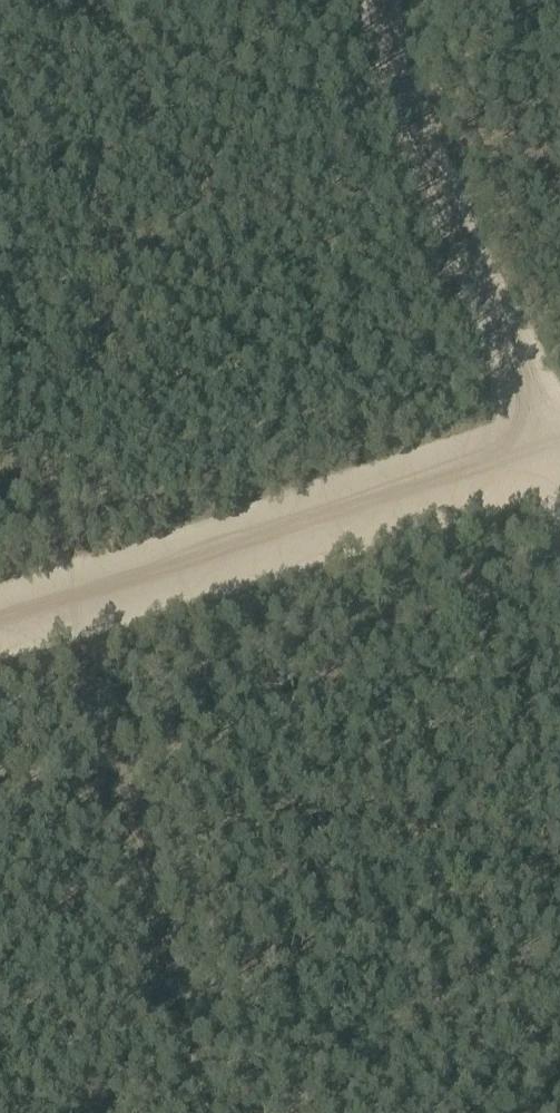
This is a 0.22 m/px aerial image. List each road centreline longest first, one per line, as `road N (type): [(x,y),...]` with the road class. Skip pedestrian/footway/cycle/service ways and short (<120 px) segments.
road 1 (track): [(0,630),(559,451)]
road 2 (track): [(383,0),(419,144),(559,466)]

